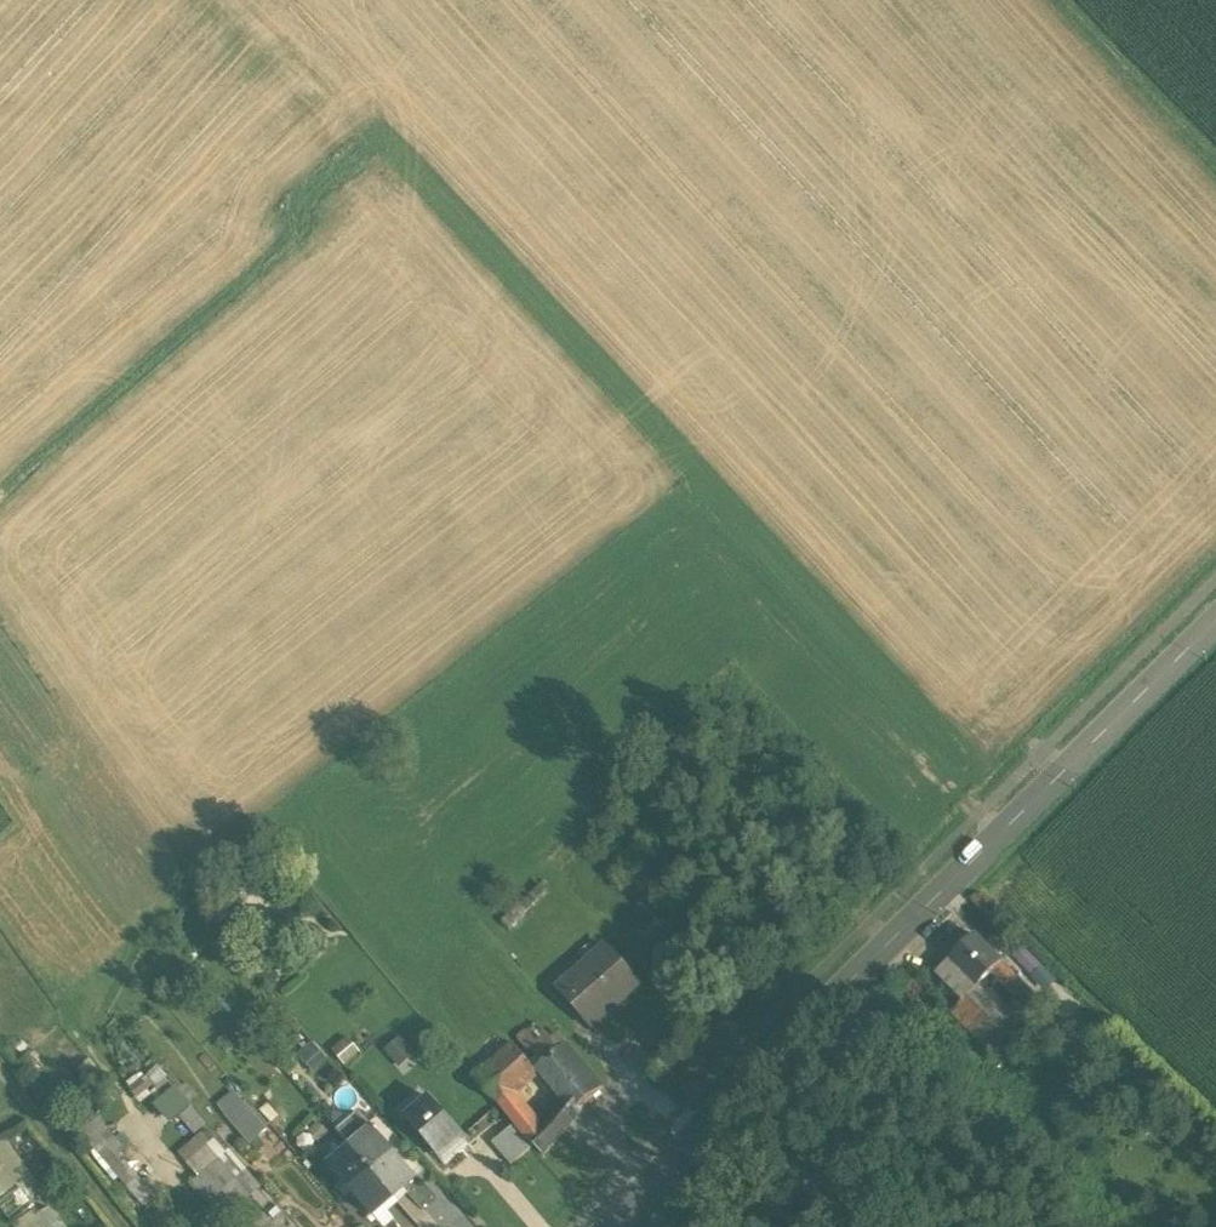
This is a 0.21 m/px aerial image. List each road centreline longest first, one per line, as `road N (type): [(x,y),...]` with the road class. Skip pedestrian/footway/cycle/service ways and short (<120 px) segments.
road 1 (tertiary): [(606,1226),(1215,634)]
road 2 (track): [(329,236),(0,496)]
road 3 (track): [(119,1226),(0,1076)]

